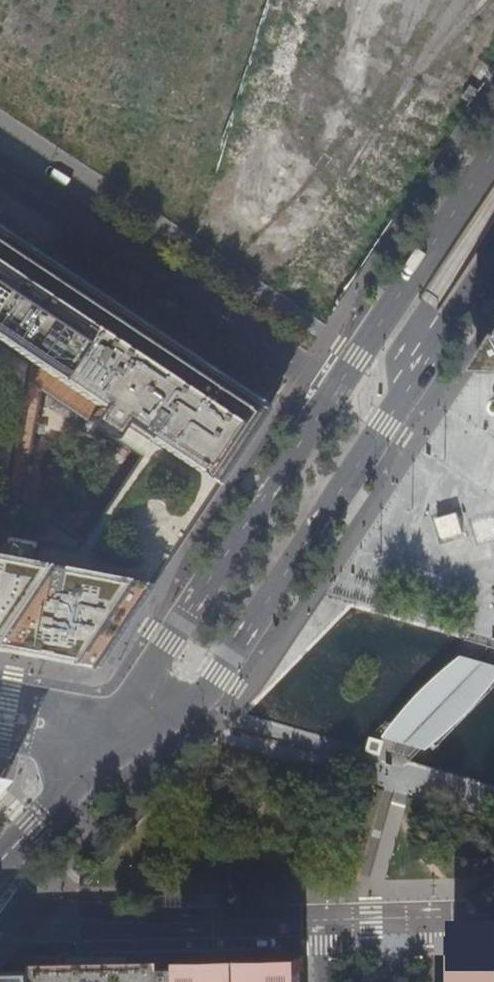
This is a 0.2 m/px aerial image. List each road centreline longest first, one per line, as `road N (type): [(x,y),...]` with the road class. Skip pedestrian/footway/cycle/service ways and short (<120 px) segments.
road 1 (residential): [(493,156),(149,677),(126,737)]
road 2 (residential): [(126,737),(166,721),(219,675),(493,264)]
road 3 (residential): [(0,864),(126,737)]
road 4 (residential): [(126,737),(0,717)]

